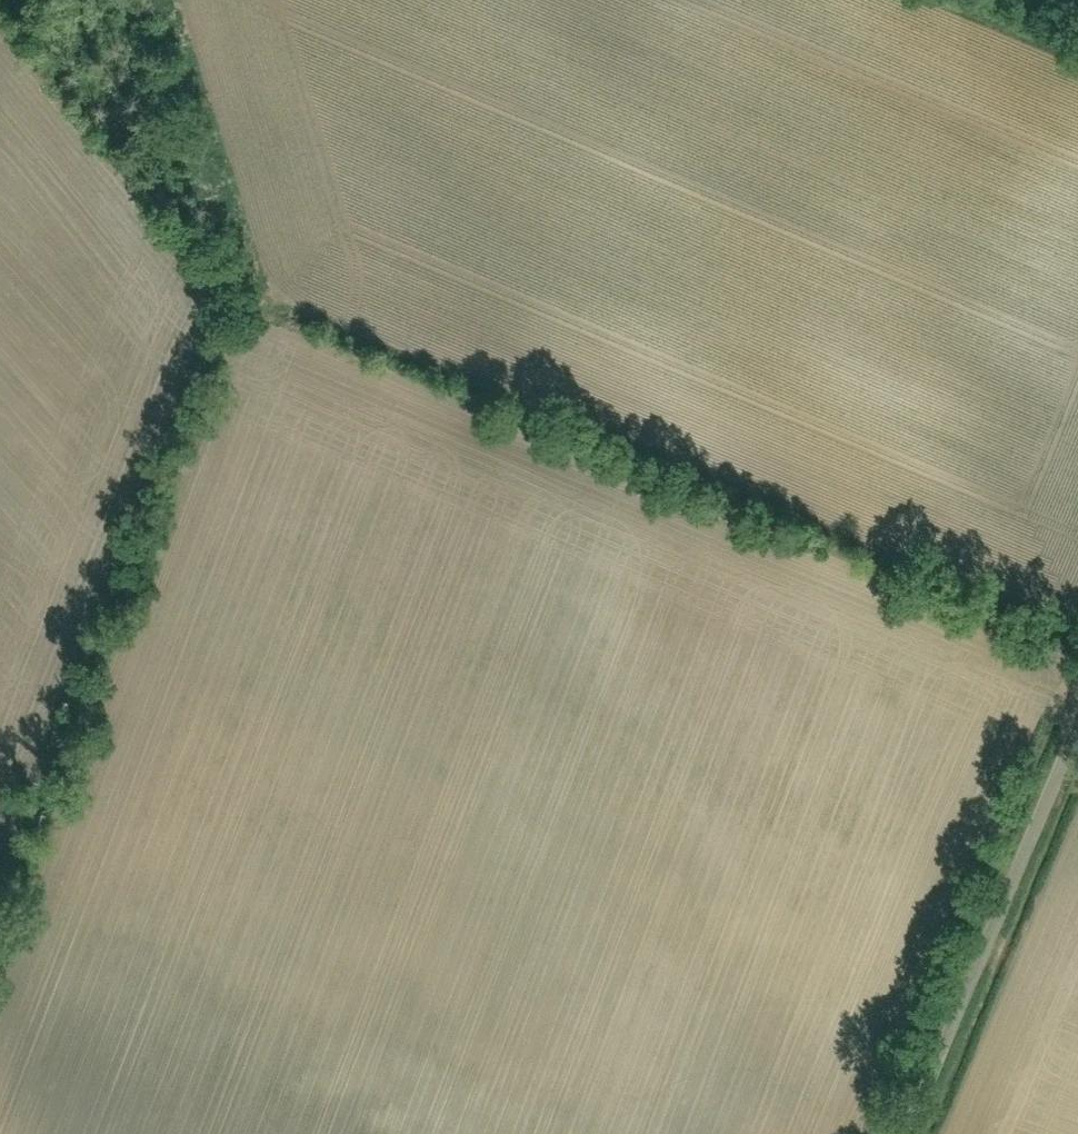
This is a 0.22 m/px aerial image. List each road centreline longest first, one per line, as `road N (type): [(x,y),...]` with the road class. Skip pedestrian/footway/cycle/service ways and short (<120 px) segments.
road 1 (residential): [(901,1133),(1077,715)]

